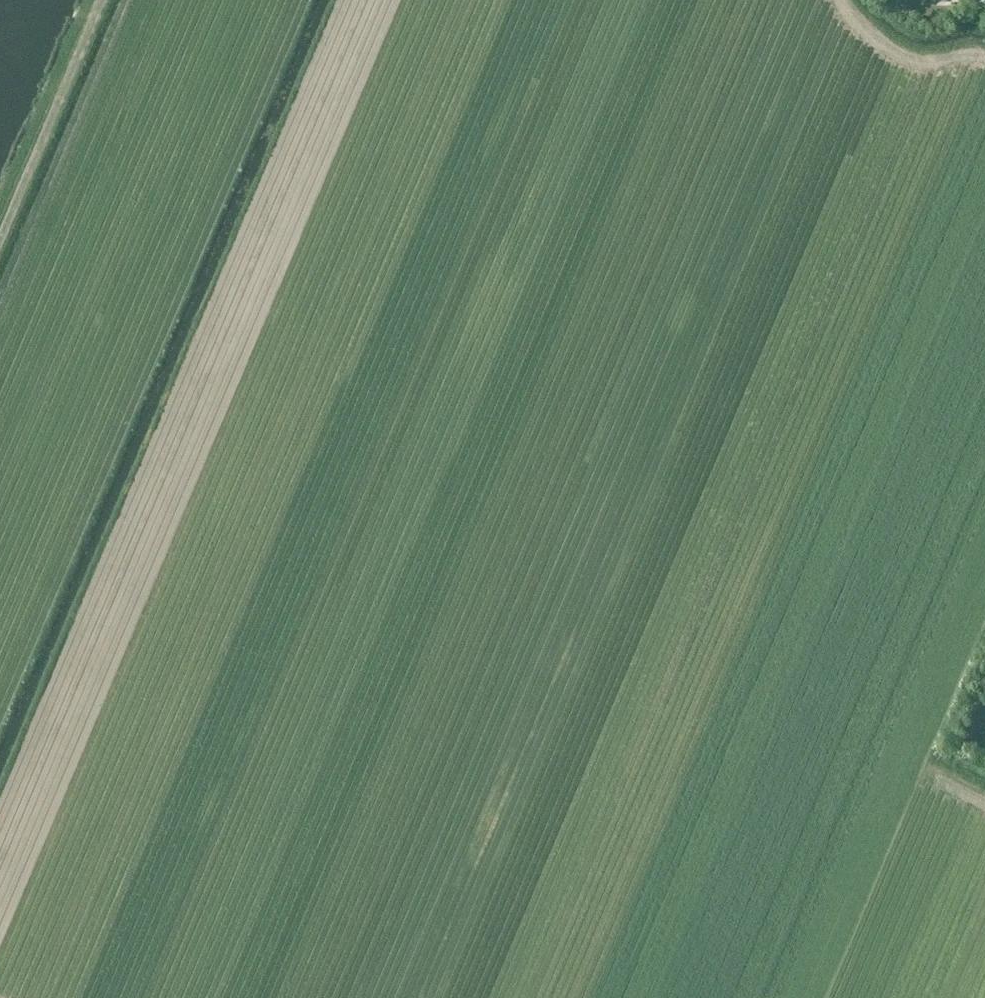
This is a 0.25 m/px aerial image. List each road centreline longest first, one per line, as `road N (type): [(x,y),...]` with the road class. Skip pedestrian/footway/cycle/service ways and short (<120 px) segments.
road 1 (track): [(0,241),(102,0)]

